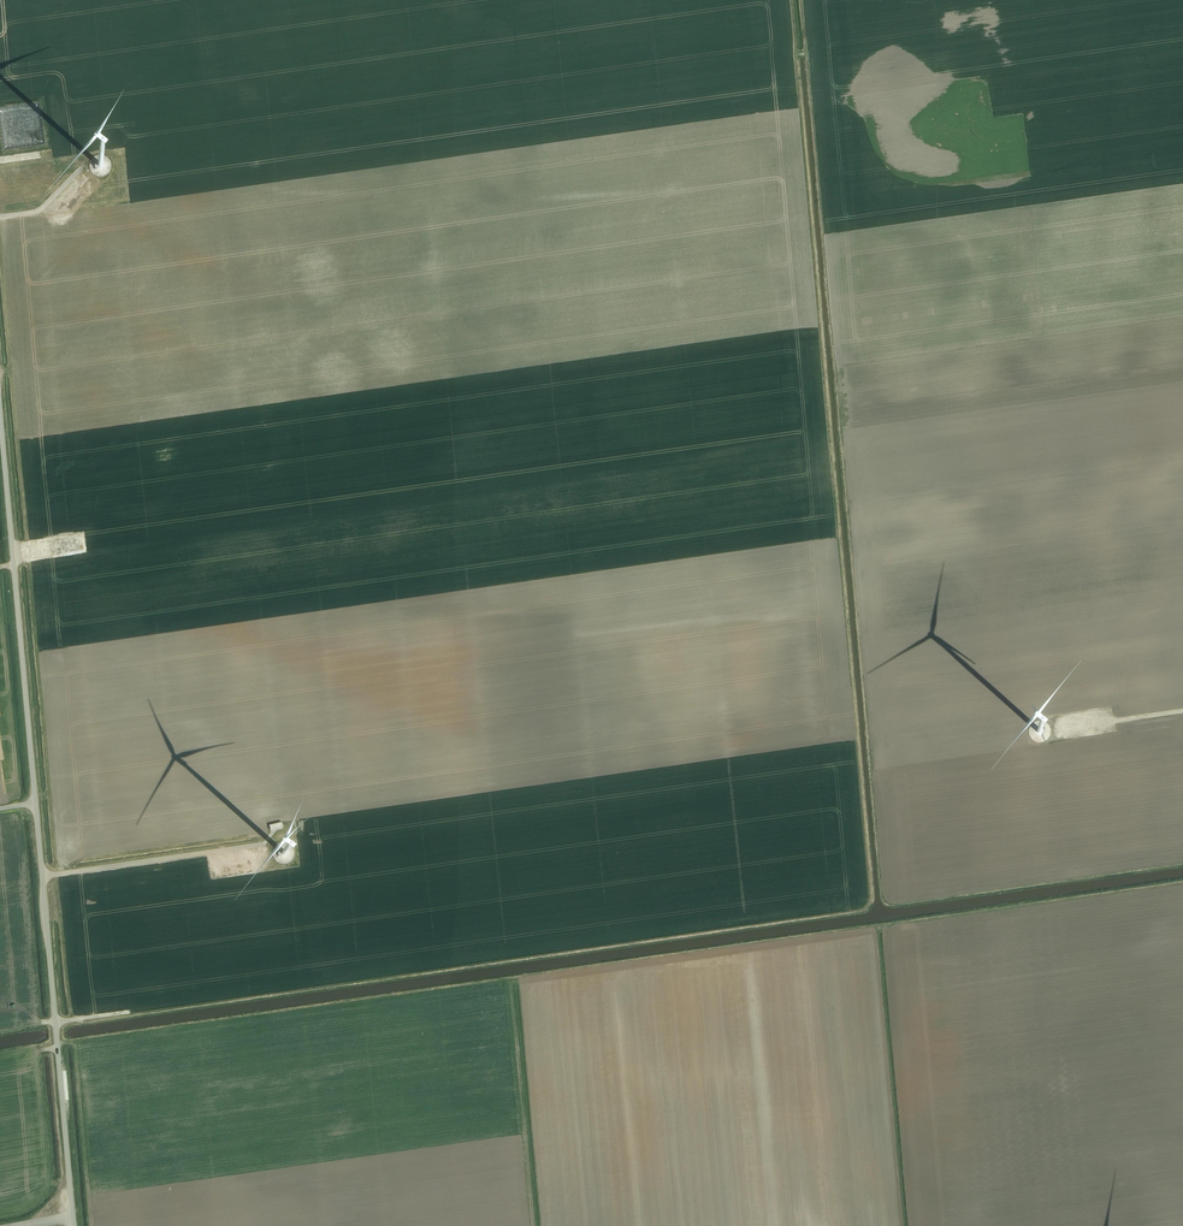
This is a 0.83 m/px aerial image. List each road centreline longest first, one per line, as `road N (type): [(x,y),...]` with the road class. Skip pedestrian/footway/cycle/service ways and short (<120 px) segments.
road 1 (unclassified): [(74,1225),(0,378)]

